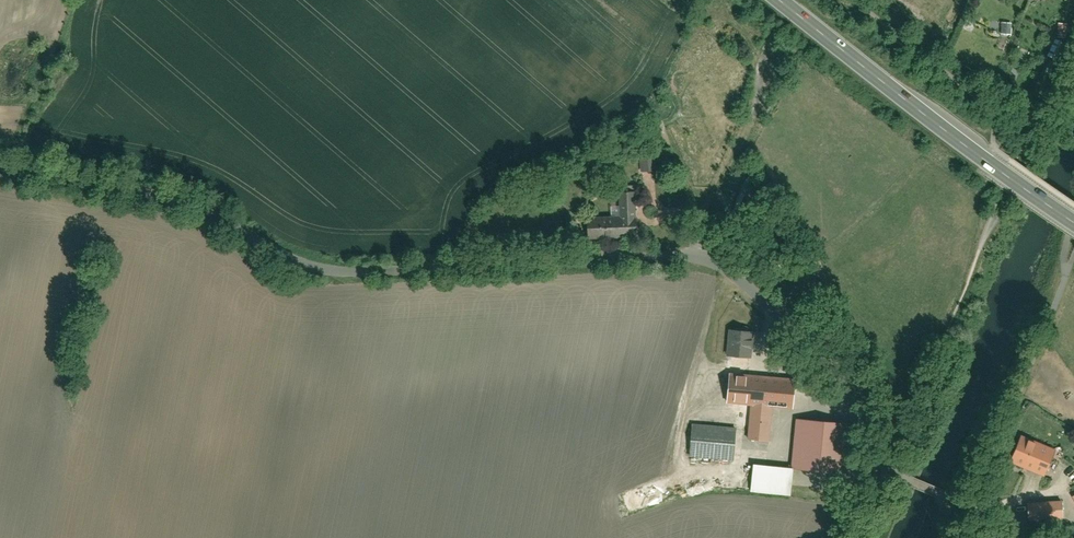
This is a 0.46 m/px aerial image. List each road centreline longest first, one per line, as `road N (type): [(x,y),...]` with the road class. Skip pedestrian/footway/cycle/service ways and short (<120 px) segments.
road 1 (residential): [(0,164),(186,199),(285,253),(337,269),(700,253),(792,325),(897,474),(967,503)]
road 2 (primary): [(781,0),(1073,221)]

